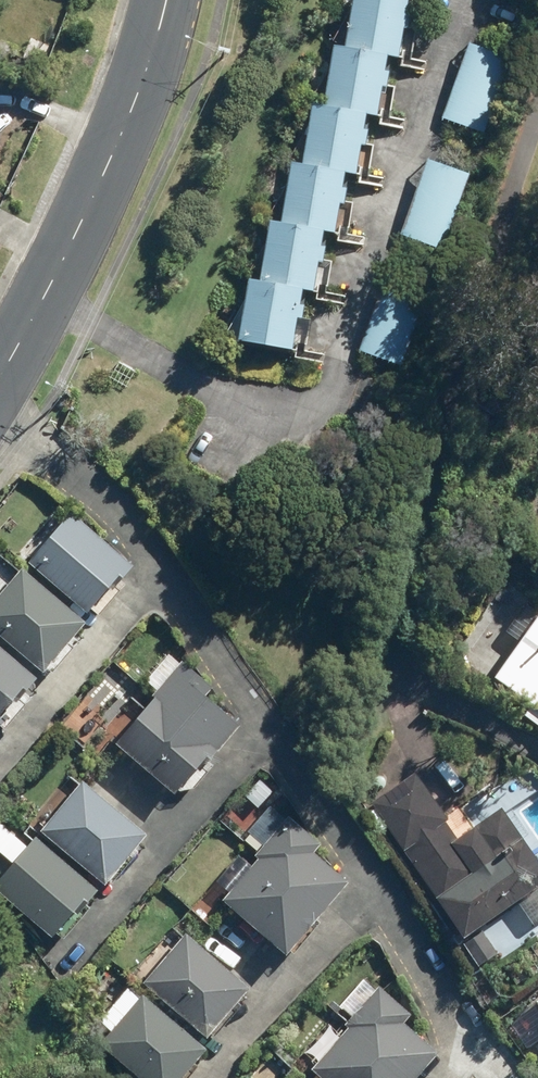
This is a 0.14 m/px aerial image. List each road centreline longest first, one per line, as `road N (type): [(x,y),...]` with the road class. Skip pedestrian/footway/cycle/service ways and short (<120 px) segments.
road 1 (unclassified): [(537,753),(436,698),(358,641),(352,617),(474,304),(537,110)]
road 2 (tertiary): [(0,379),(117,145),(166,0)]

